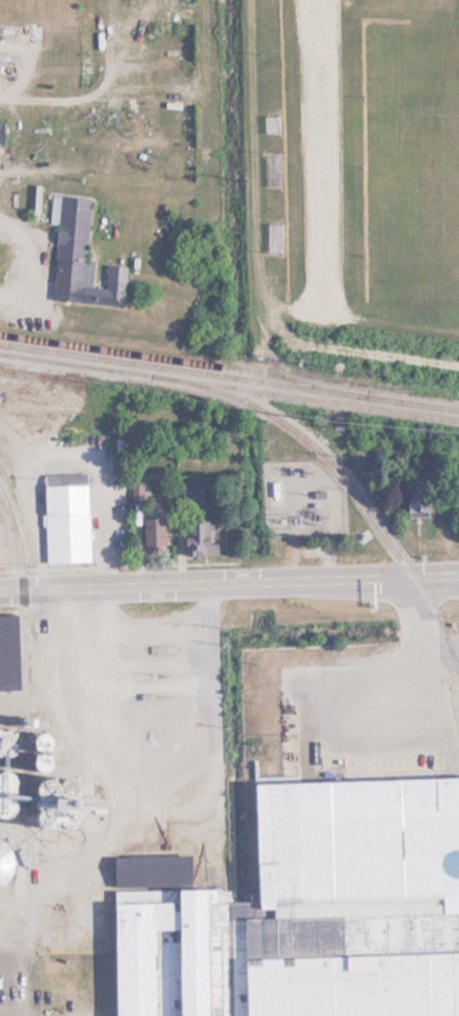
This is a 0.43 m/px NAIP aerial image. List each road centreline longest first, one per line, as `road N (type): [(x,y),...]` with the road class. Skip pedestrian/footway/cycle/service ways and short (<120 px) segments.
road 1 (primary): [(458,575),(0,590)]

